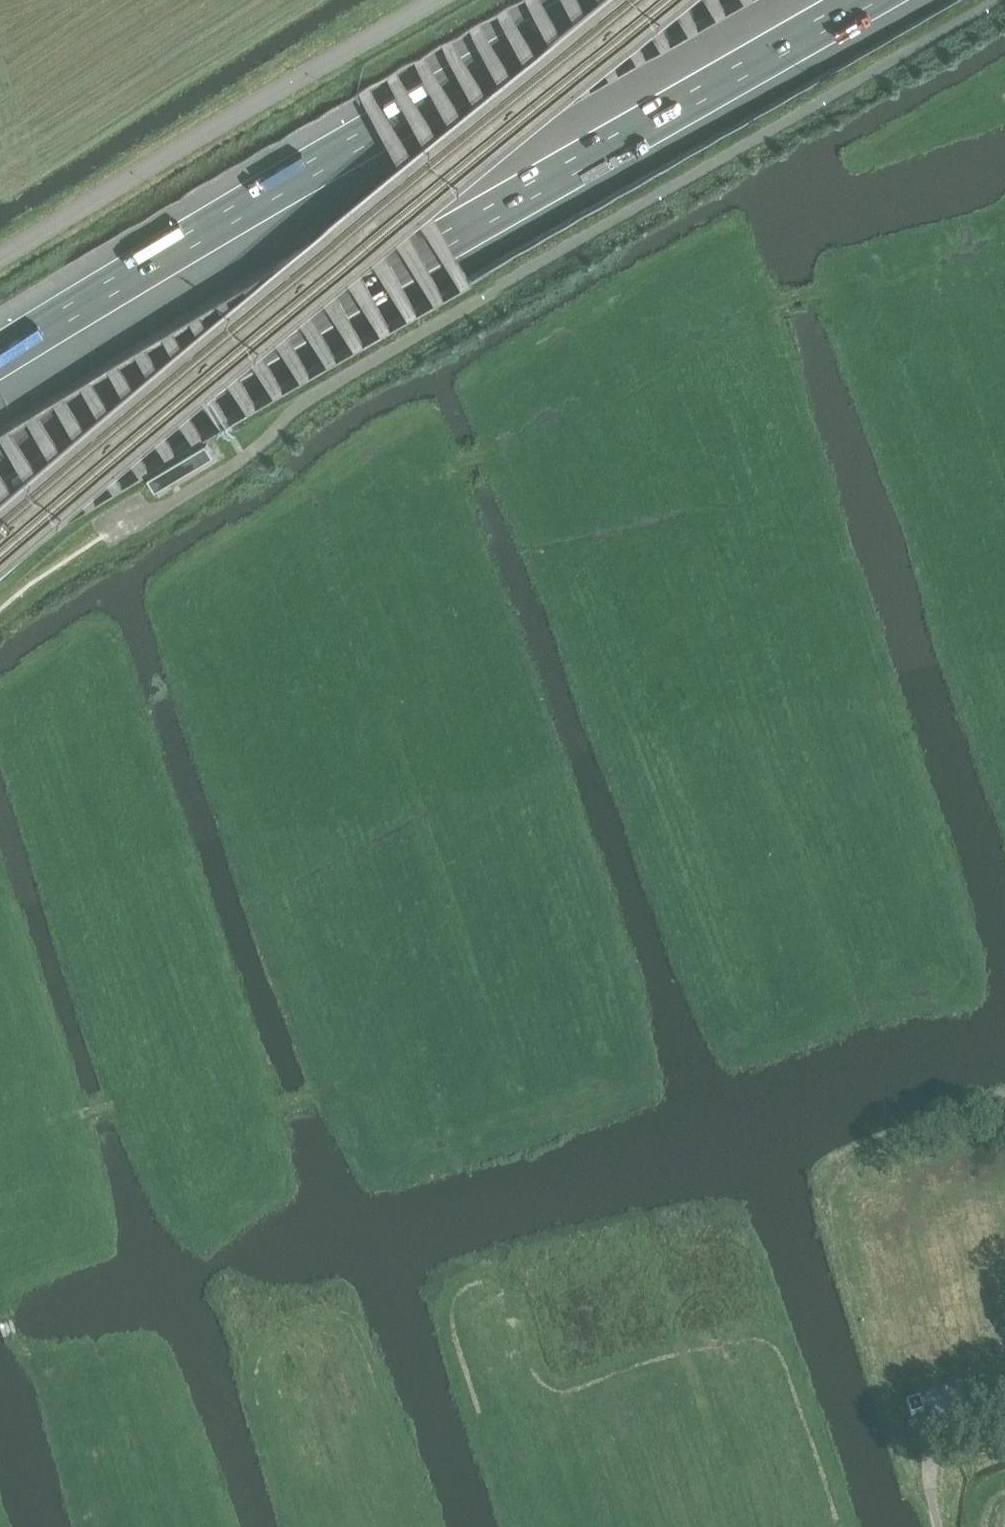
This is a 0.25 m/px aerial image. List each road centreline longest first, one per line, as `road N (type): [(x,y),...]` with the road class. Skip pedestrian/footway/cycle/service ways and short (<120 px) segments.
road 1 (motorway): [(0,511),(868,0)]
road 2 (motorway): [(608,0),(0,357)]
road 3 (unclassified): [(440,0),(0,262)]

